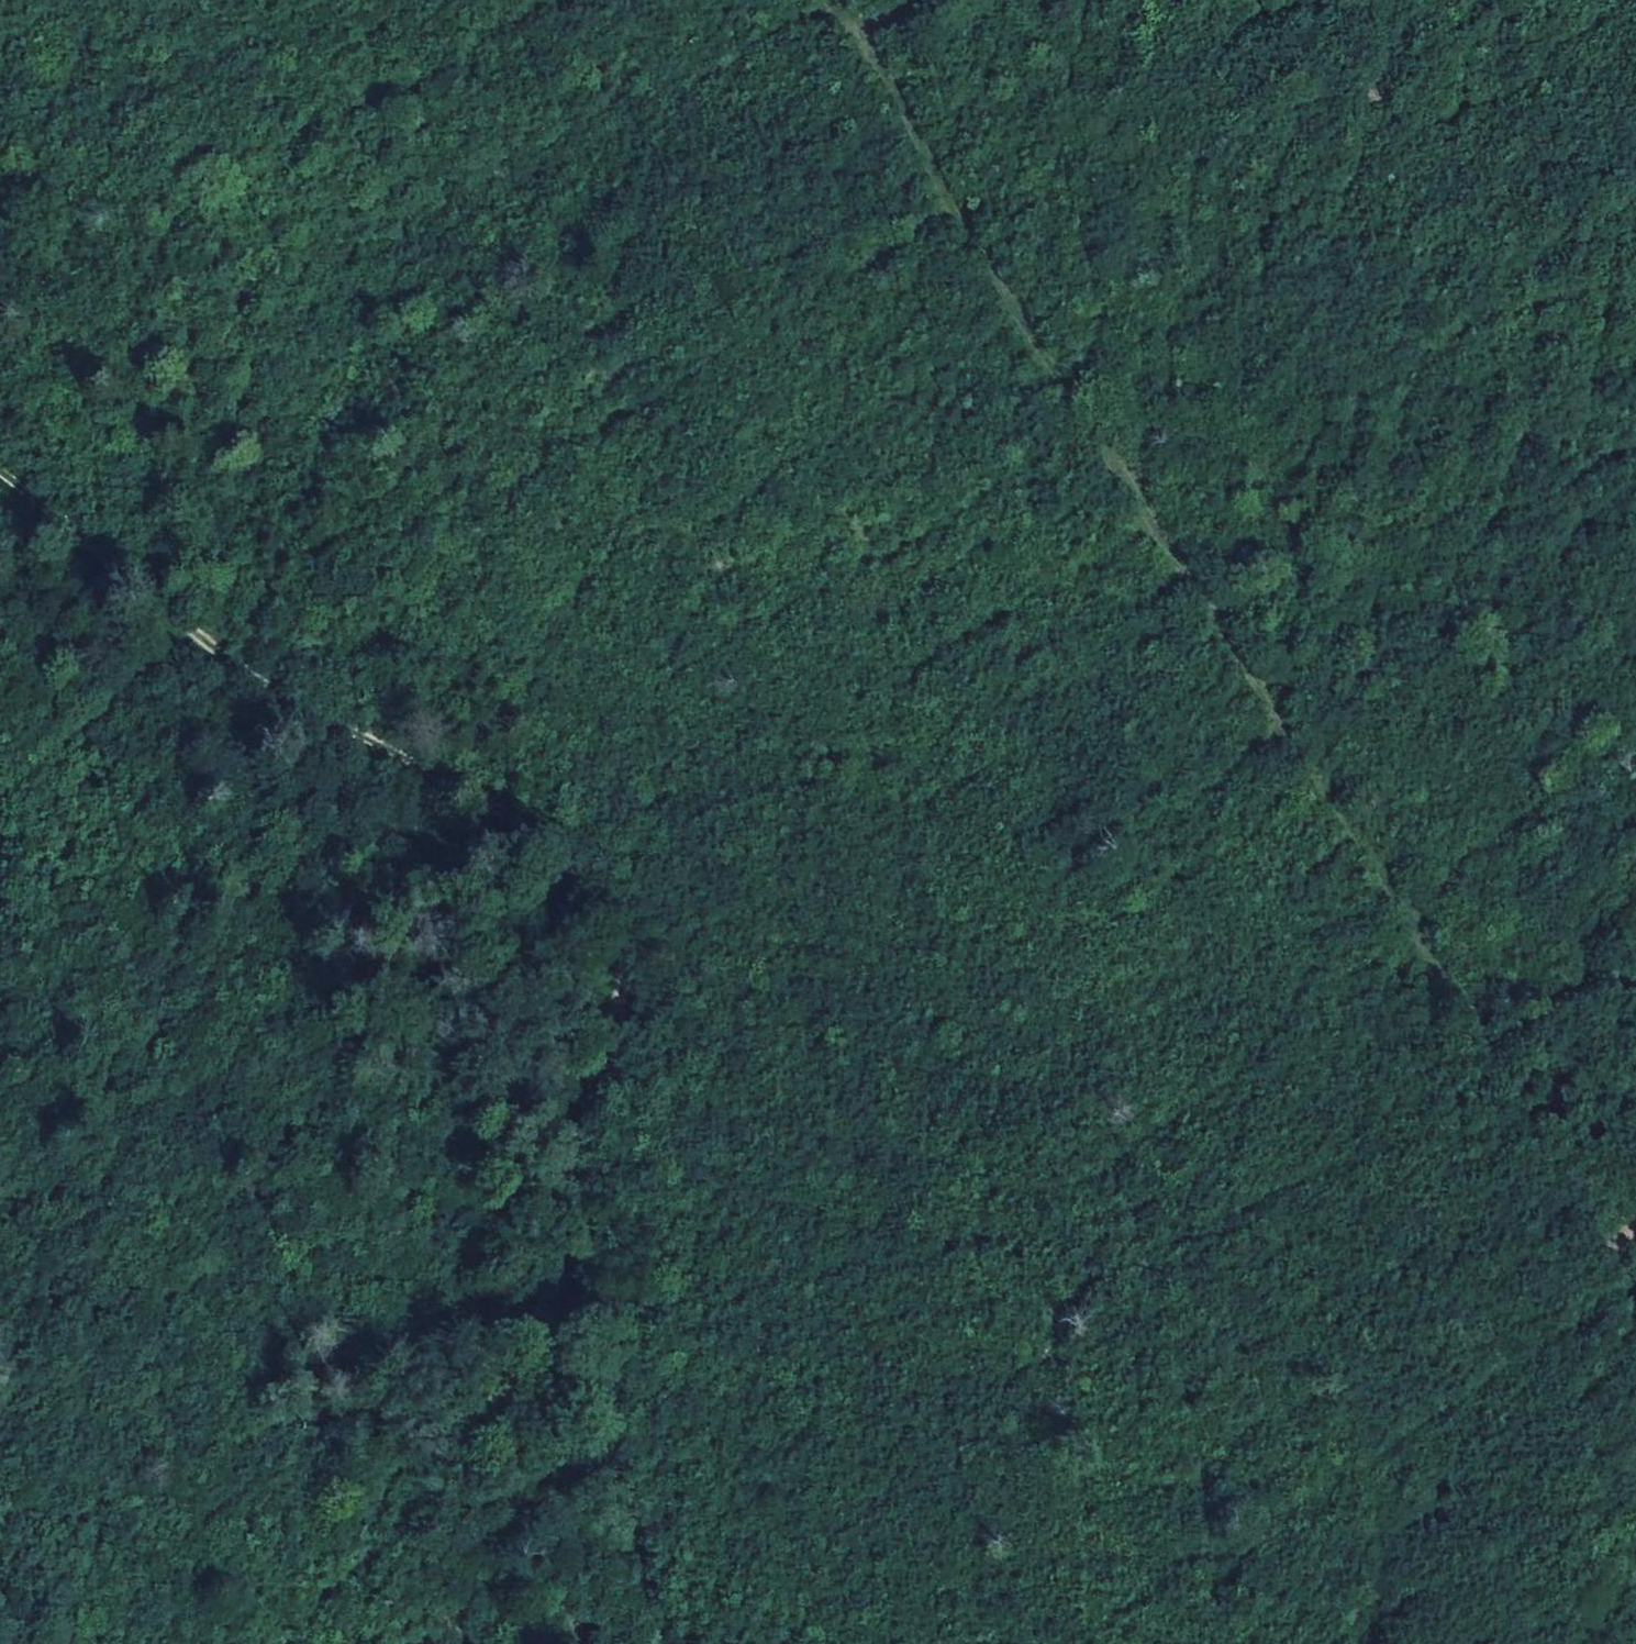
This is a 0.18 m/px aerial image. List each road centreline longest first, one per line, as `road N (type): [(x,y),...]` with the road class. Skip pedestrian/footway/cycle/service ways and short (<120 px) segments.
road 1 (track): [(0,477),(214,647),(319,718),(483,796),(580,878),(622,938),(636,993),(548,1193),(545,1258),(584,1430)]
road 2 (track): [(653,1643),(645,1598),(584,1430)]

